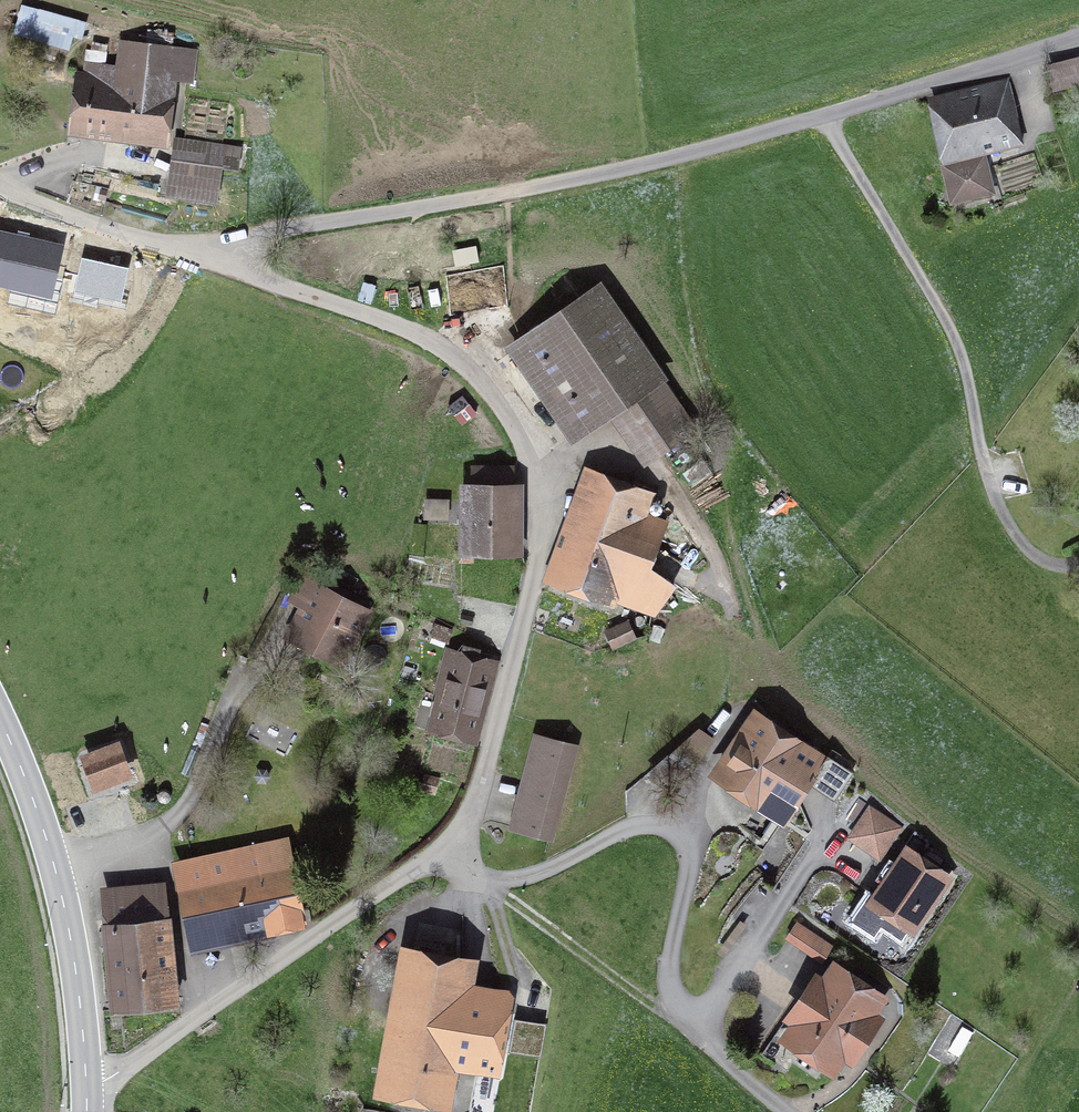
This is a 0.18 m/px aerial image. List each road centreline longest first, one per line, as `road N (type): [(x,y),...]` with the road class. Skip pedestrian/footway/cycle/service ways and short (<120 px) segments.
road 1 (unclassified): [(87,1087),(116,1076),(462,830),(532,594),(538,540),(516,428),(467,365),(409,329),(183,250)]
road 2 (unclassified): [(1078,41),(757,140),(615,173),(183,250)]
road 3 (tertiary): [(87,1087),(57,873),(0,719)]
road 4 (track): [(488,881),(680,1019)]
road 5 (unclassified): [(183,250),(0,185)]

